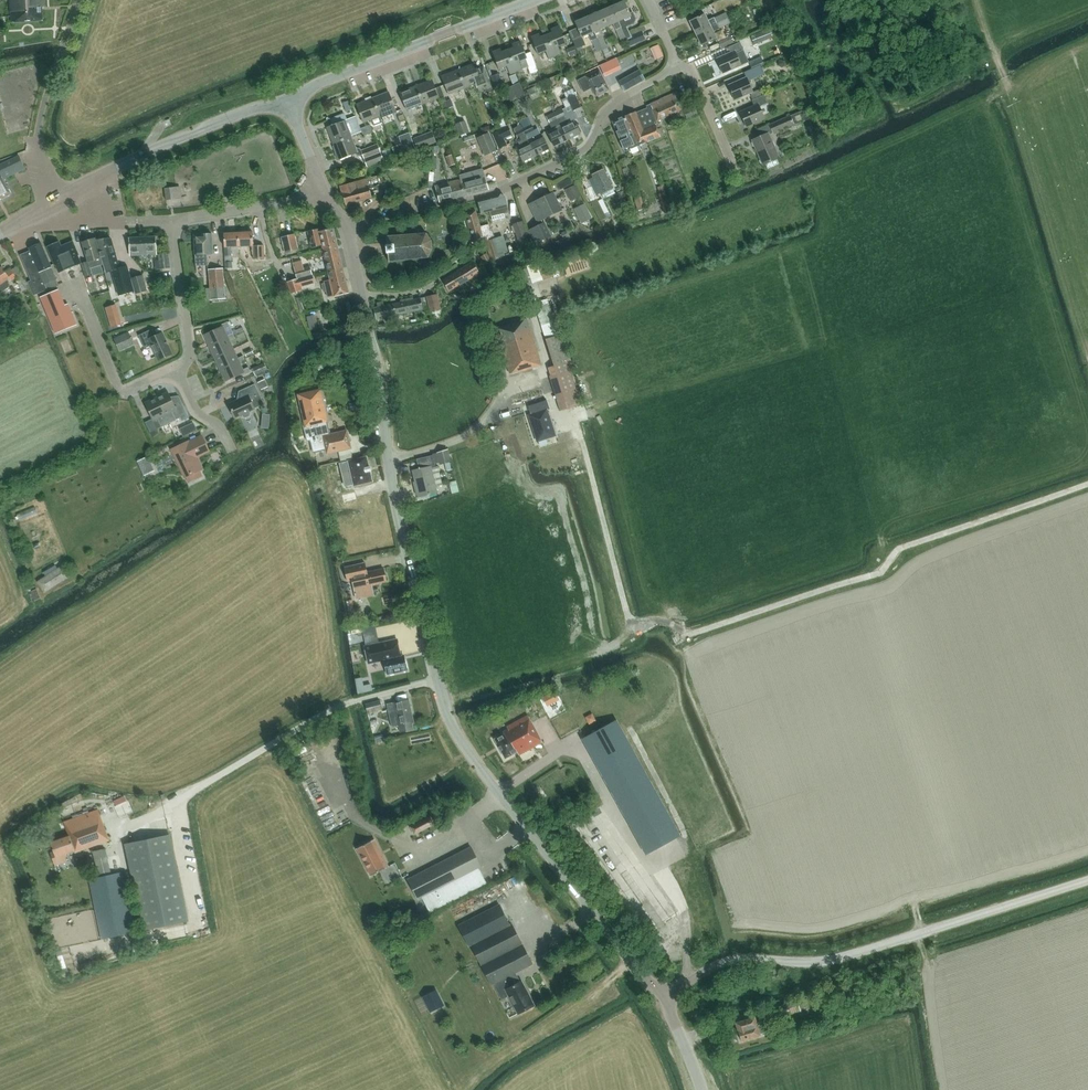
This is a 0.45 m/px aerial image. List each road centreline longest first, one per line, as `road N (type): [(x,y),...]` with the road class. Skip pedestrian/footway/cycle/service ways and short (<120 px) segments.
road 1 (tertiary): [(661,997),(457,734),(387,459),(383,392),(348,228)]
road 2 (unclassified): [(1087,881),(837,959),(732,960),(661,997)]
road 3 (residential): [(348,228),(502,190),(588,147),(614,104),(674,67)]
road 4 (tertiary): [(47,207),(290,99)]
road 5 (tertiary): [(290,99),(536,0)]
road 6 (track): [(631,961),(464,1089)]
road 7 (residential): [(176,371),(193,352),(175,219)]
road 8 (unclassified): [(175,219),(327,194)]
road 9 (unclassified): [(47,207),(96,222),(175,219)]
road 10 (residential): [(736,170),(692,72),(674,67)]

